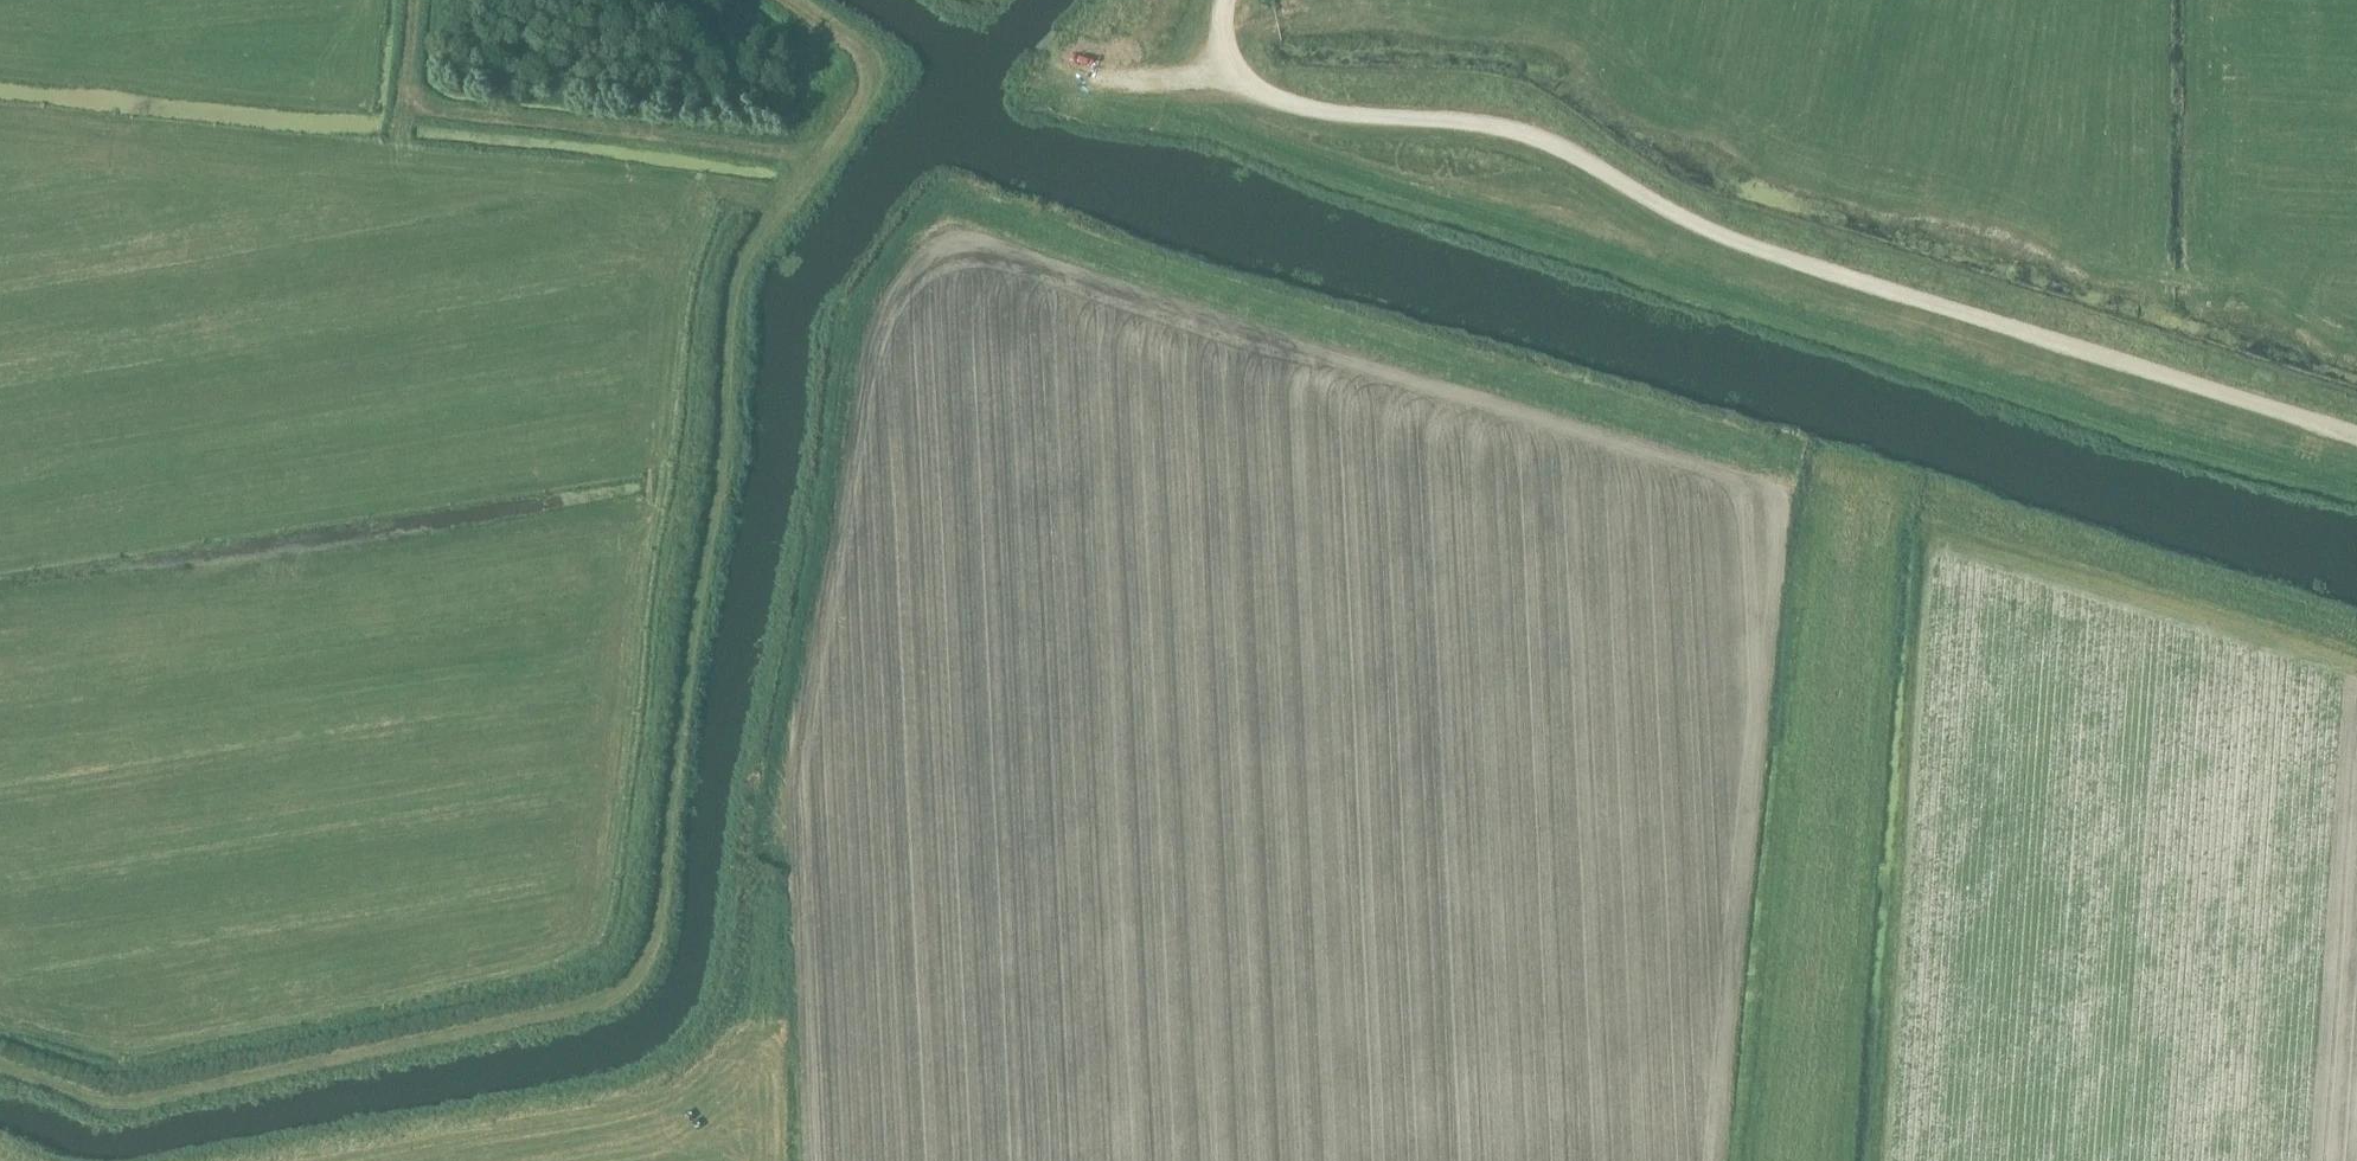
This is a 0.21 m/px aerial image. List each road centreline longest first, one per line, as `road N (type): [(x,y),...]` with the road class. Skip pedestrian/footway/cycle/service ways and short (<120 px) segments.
road 1 (track): [(0,1071),(124,1100),(487,1024),(632,983),(653,939),(697,577),(724,480),(735,280),(764,231),(787,211),(807,163),(435,109),(400,97)]
road 2 (track): [(393,153),(412,0)]

